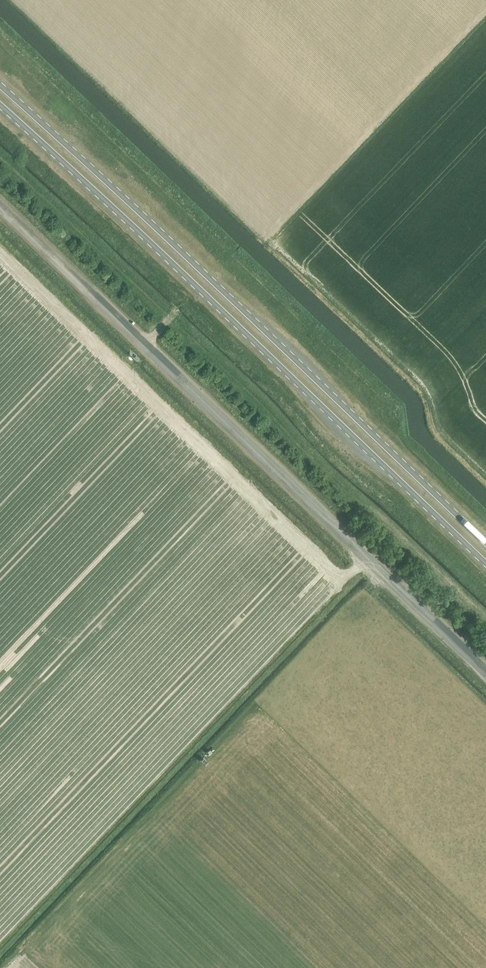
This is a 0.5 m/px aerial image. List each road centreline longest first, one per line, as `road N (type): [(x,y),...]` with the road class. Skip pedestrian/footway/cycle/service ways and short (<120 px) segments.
road 1 (unclassified): [(485,672),(0,207)]
road 2 (track): [(0,161),(485,622)]
road 3 (primary): [(0,106),(485,565)]
road 4 (primary): [(485,543),(0,86)]

